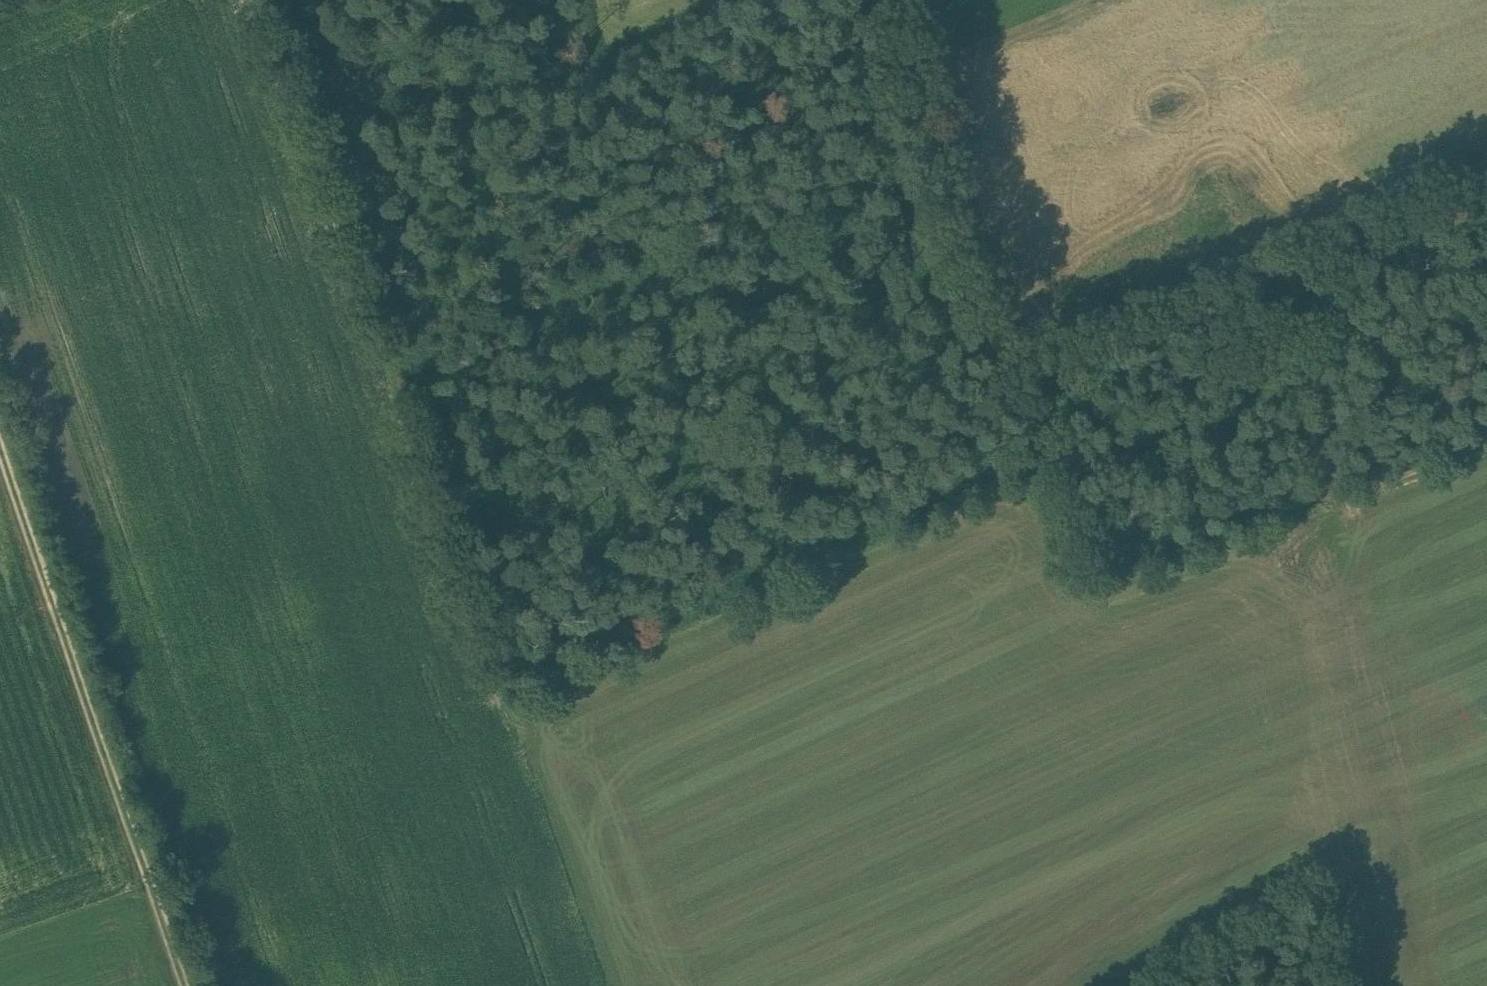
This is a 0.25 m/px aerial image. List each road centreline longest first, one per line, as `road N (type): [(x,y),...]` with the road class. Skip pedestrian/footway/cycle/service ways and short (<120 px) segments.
road 1 (track): [(585,0),(787,583)]
road 2 (track): [(0,432),(190,985)]

